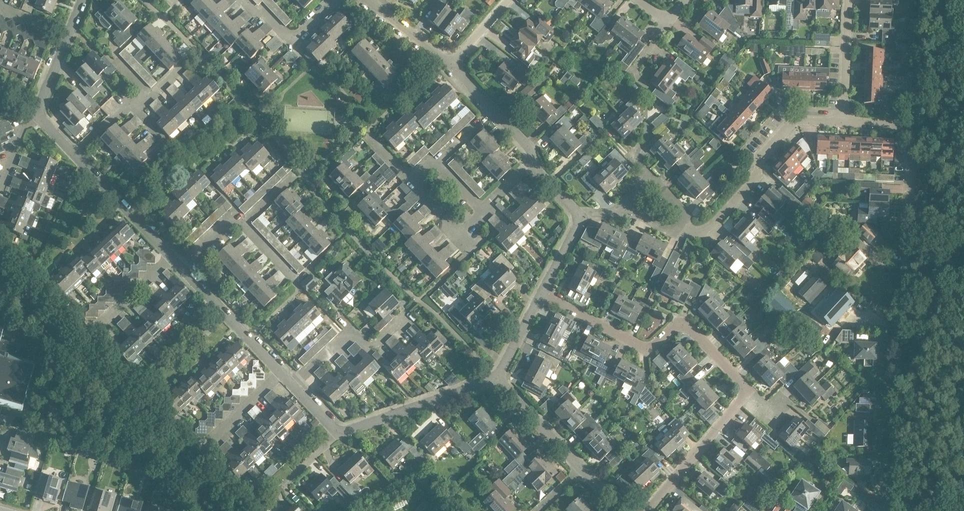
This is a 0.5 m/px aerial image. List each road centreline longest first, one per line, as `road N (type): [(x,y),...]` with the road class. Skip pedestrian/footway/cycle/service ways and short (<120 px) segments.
road 1 (residential): [(890,510),(911,124),(840,120)]
road 2 (residential): [(647,510),(740,397),(738,380),(682,322),(640,348),(541,291)]
road 3 (unclassified): [(220,510),(0,277)]
road 4 (residential): [(497,377),(338,432)]
road 5 (residential): [(179,266),(234,213),(244,223),(290,177)]
road 6 (residential): [(281,373),(179,266)]
road 7 (residential): [(293,384),(347,333),(375,342),(405,311)]
road 8 (residential): [(168,255),(74,155)]
road 9 (residential): [(530,161),(527,147),(449,65)]
road 10 (residential): [(579,468),(497,377)]
road 11 (residential): [(36,111),(83,0)]
road 12 (residential): [(840,120),(844,0)]

